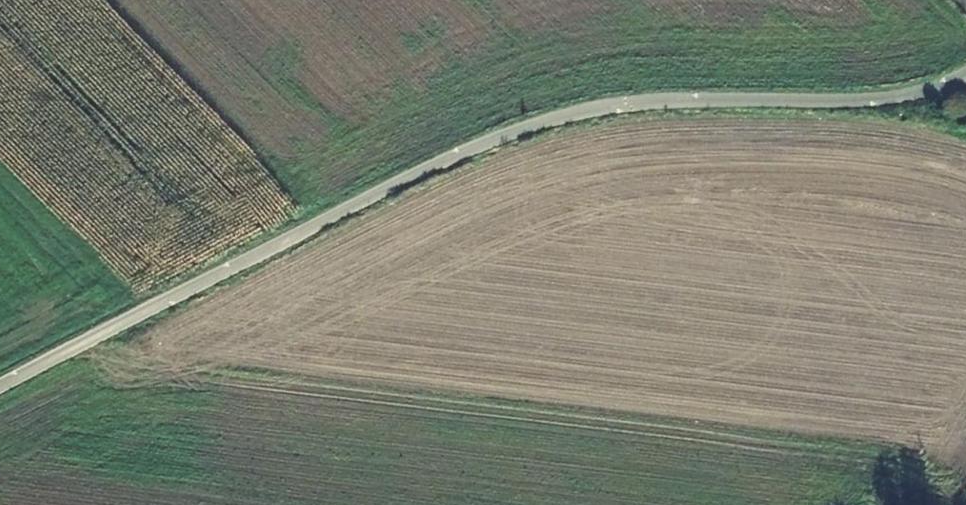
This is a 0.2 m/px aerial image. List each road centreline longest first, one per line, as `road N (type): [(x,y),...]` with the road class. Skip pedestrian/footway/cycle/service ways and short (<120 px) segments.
road 1 (unclassified): [(0,385),(431,166),(532,125),(644,103),(880,100),(965,75)]

